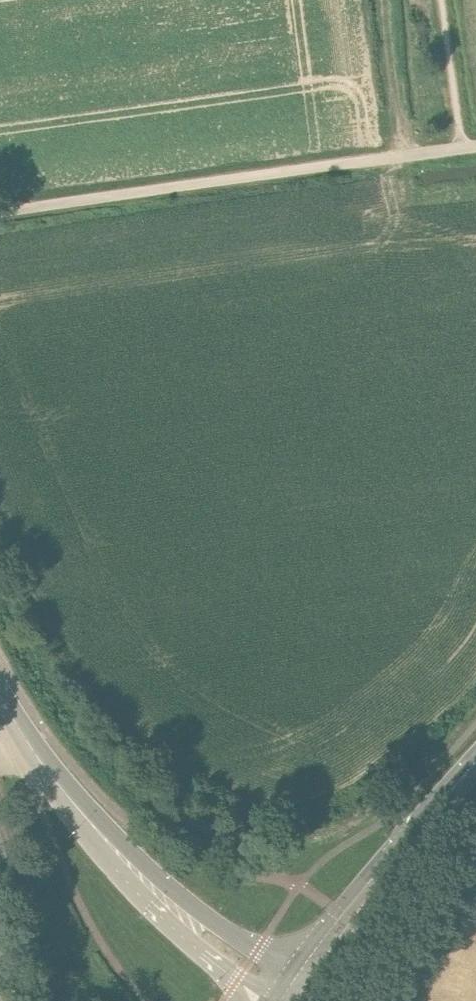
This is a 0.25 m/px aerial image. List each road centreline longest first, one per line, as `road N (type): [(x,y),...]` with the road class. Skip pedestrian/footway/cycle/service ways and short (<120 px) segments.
road 1 (unclassified): [(475,148),(0,212)]
road 2 (tertiary): [(296,997),(194,923),(106,842),(47,773),(0,691)]
road 3 (tertiary): [(296,997),(475,761)]

